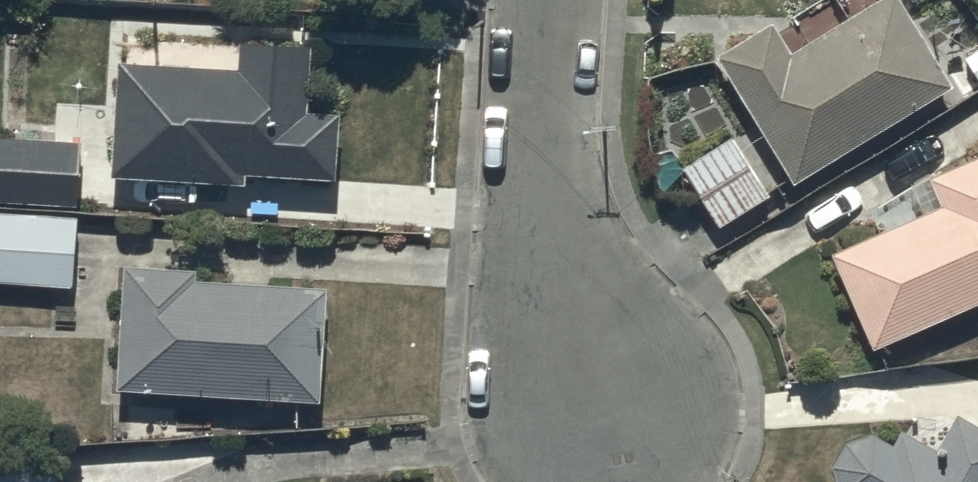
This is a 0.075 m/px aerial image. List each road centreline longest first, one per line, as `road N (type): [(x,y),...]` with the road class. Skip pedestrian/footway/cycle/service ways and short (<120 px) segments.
road 1 (residential): [(545,0),(618,409)]

